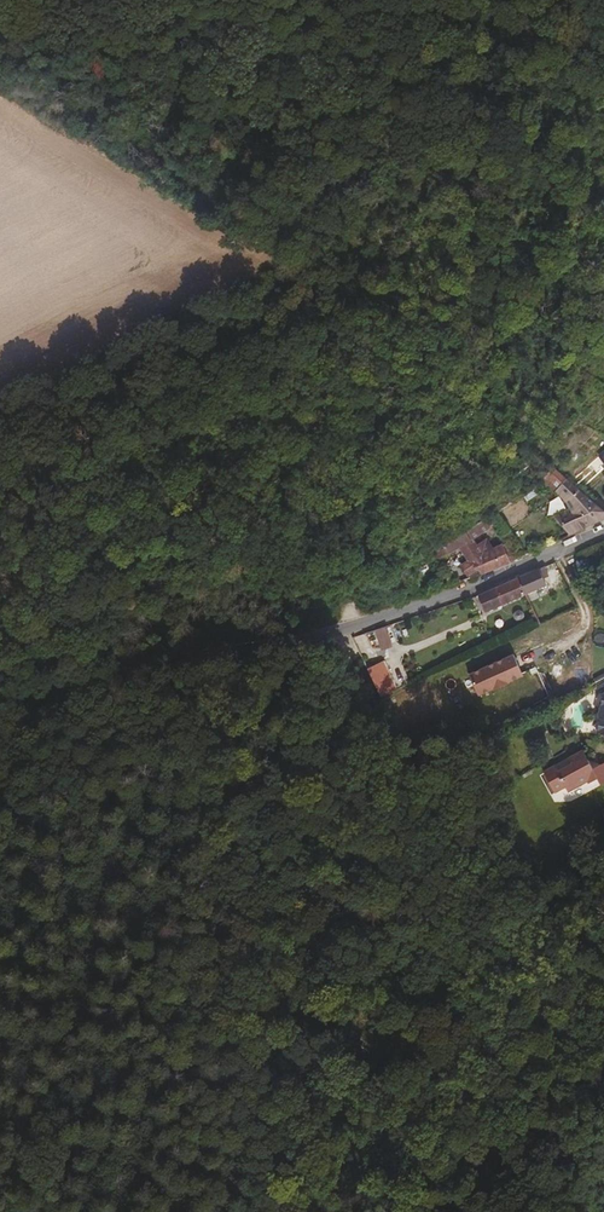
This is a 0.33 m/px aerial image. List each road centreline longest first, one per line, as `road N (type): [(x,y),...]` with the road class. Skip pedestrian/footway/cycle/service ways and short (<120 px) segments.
road 1 (track): [(0,17),(84,39),(254,111),(379,147),(451,128),(548,0)]
road 2 (residential): [(278,639),(462,591),(603,530)]
road 3 (unclassified): [(0,714),(136,665),(278,639)]

